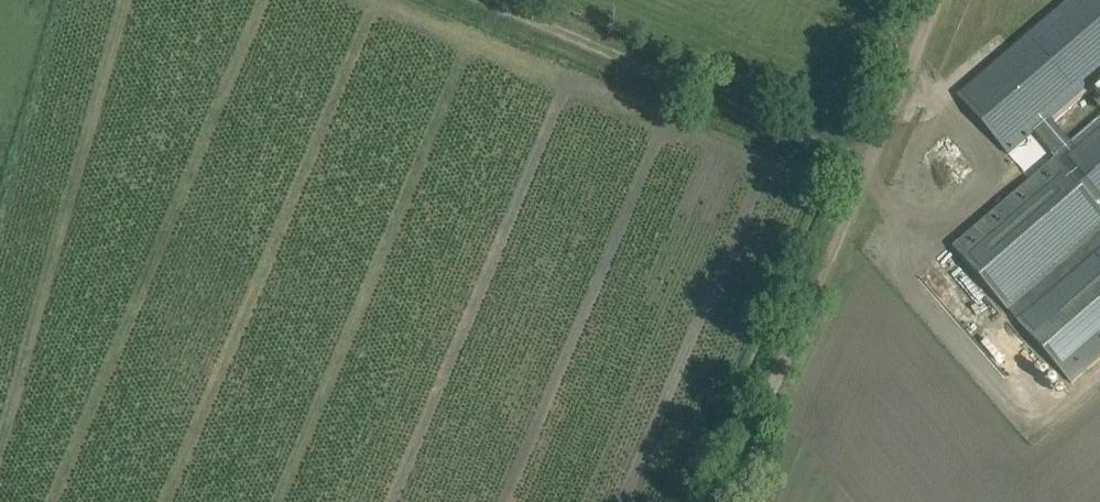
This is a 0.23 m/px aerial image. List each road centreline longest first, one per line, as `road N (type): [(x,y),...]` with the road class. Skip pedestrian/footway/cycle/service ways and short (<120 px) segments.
road 1 (track): [(869,167),(463,0)]
road 2 (track): [(869,167),(726,501)]
road 3 (track): [(938,0),(869,167)]

